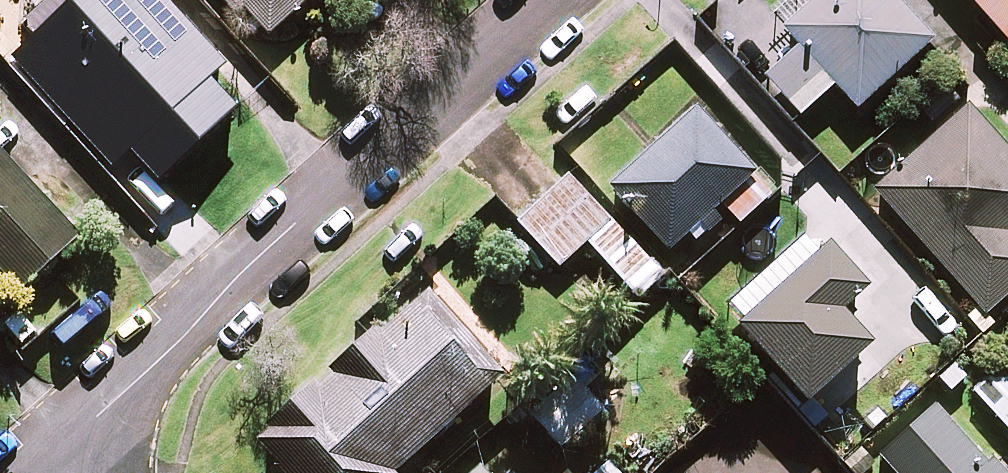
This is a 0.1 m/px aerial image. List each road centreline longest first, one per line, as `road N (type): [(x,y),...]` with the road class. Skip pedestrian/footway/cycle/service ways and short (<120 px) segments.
road 1 (residential): [(53,458),(562,0)]

